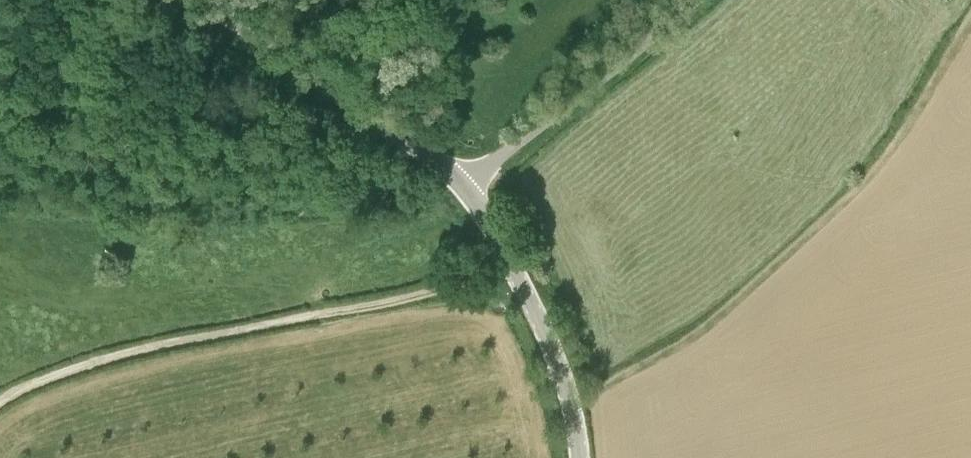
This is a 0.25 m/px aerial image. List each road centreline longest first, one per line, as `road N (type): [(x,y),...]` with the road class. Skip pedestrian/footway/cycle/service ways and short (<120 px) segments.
road 1 (track): [(510,261),(414,296),(116,355),(0,400)]
road 2 (unclassified): [(465,183),(207,0)]
road 3 (unclassified): [(580,457),(552,348),(465,183)]
road 4 (unclassified): [(465,183),(694,0)]

